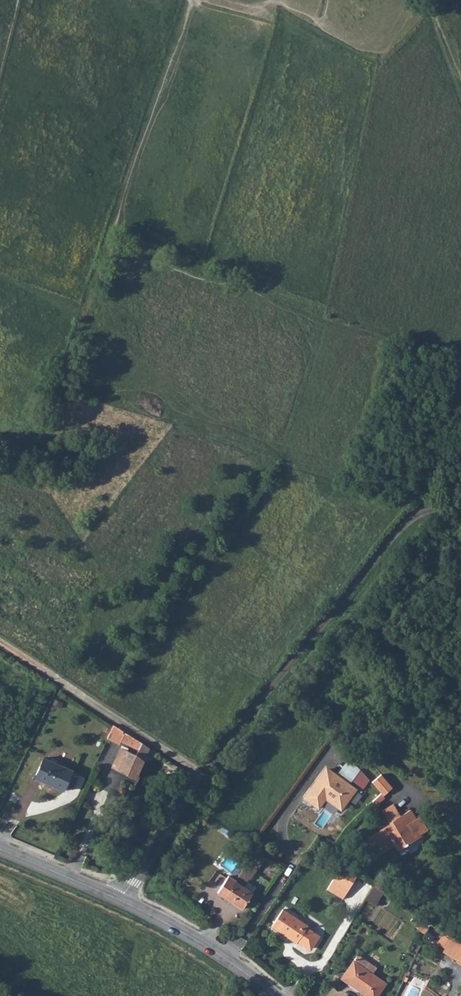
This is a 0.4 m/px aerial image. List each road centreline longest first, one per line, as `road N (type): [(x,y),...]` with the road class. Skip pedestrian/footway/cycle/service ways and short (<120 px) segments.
road 1 (secondary): [(0,849),(185,933),(274,995)]
road 2 (residential): [(460,825),(279,688)]

